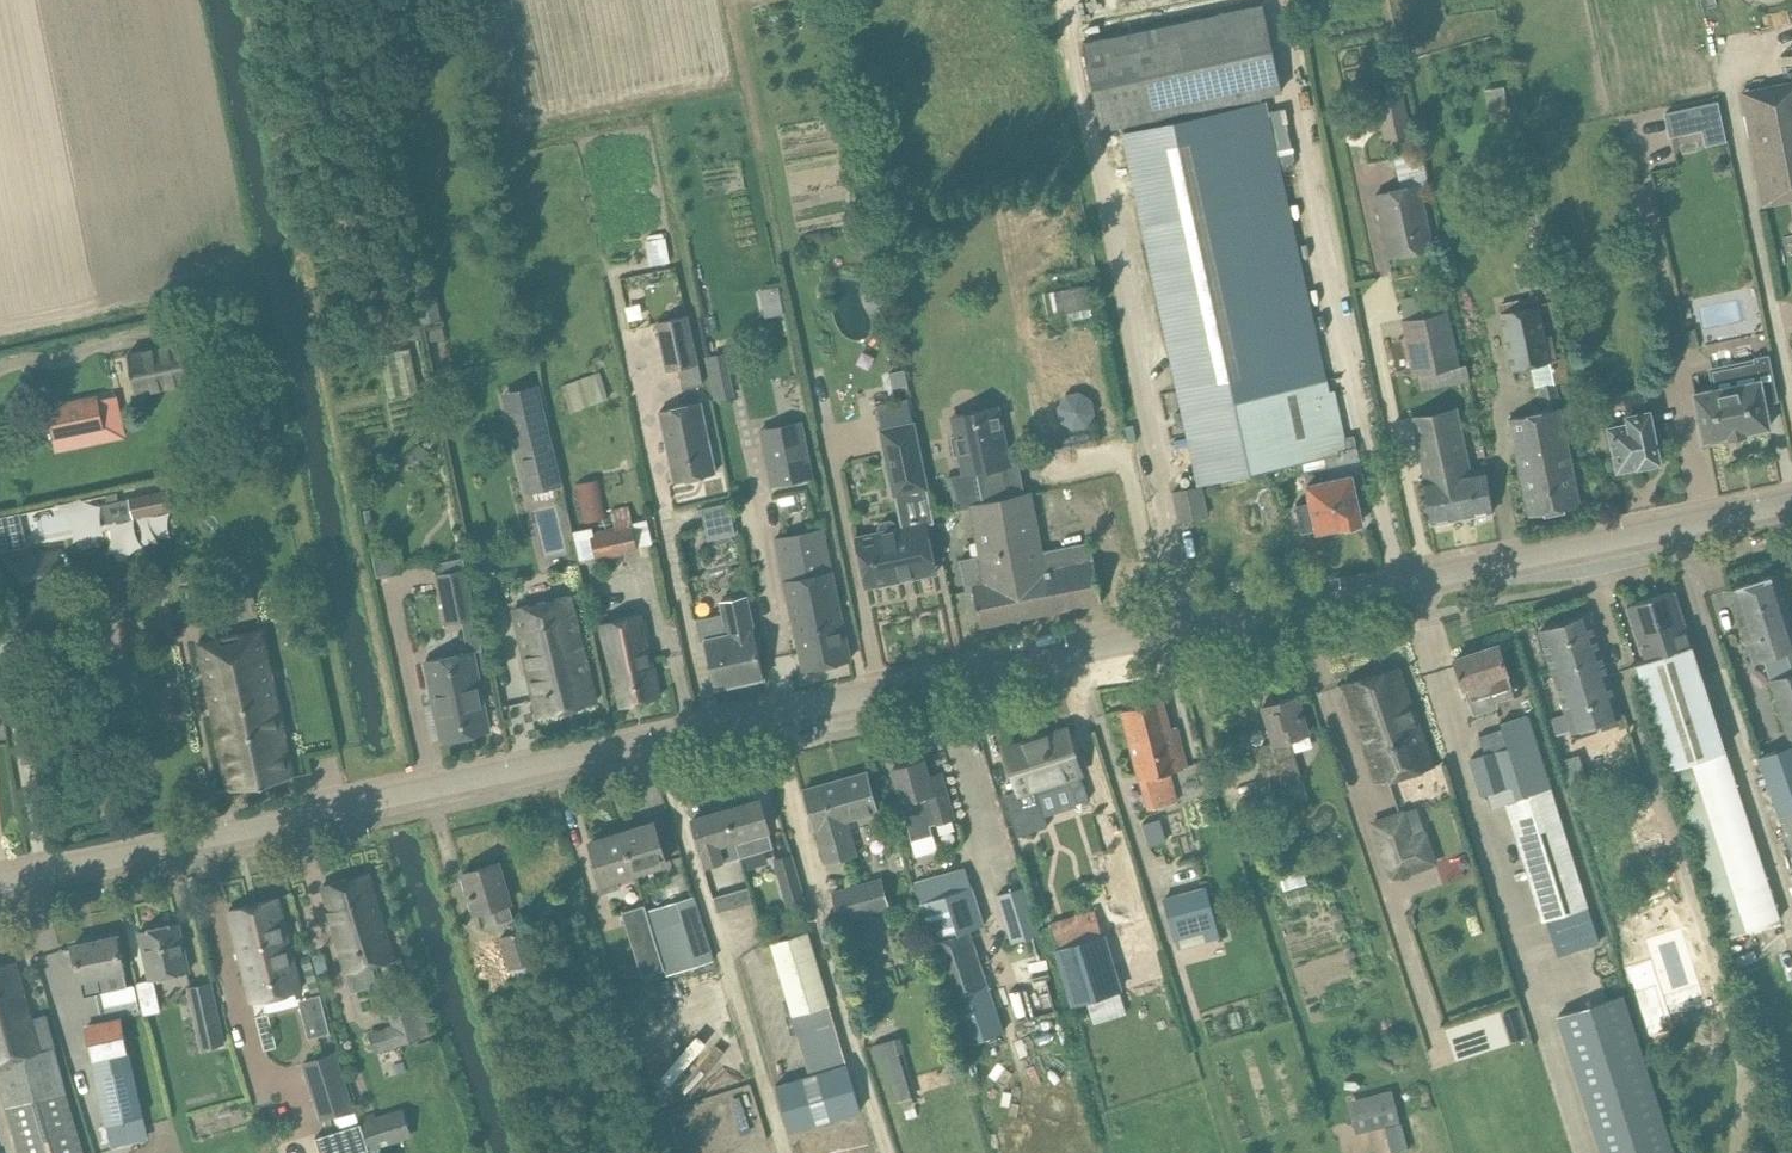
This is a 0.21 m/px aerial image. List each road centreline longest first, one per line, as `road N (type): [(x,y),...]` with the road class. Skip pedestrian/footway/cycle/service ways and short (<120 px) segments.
road 1 (secondary): [(0,881),(1791,504)]
road 2 (track): [(892,1152),(763,720)]
road 3 (track): [(788,1152),(666,740)]

